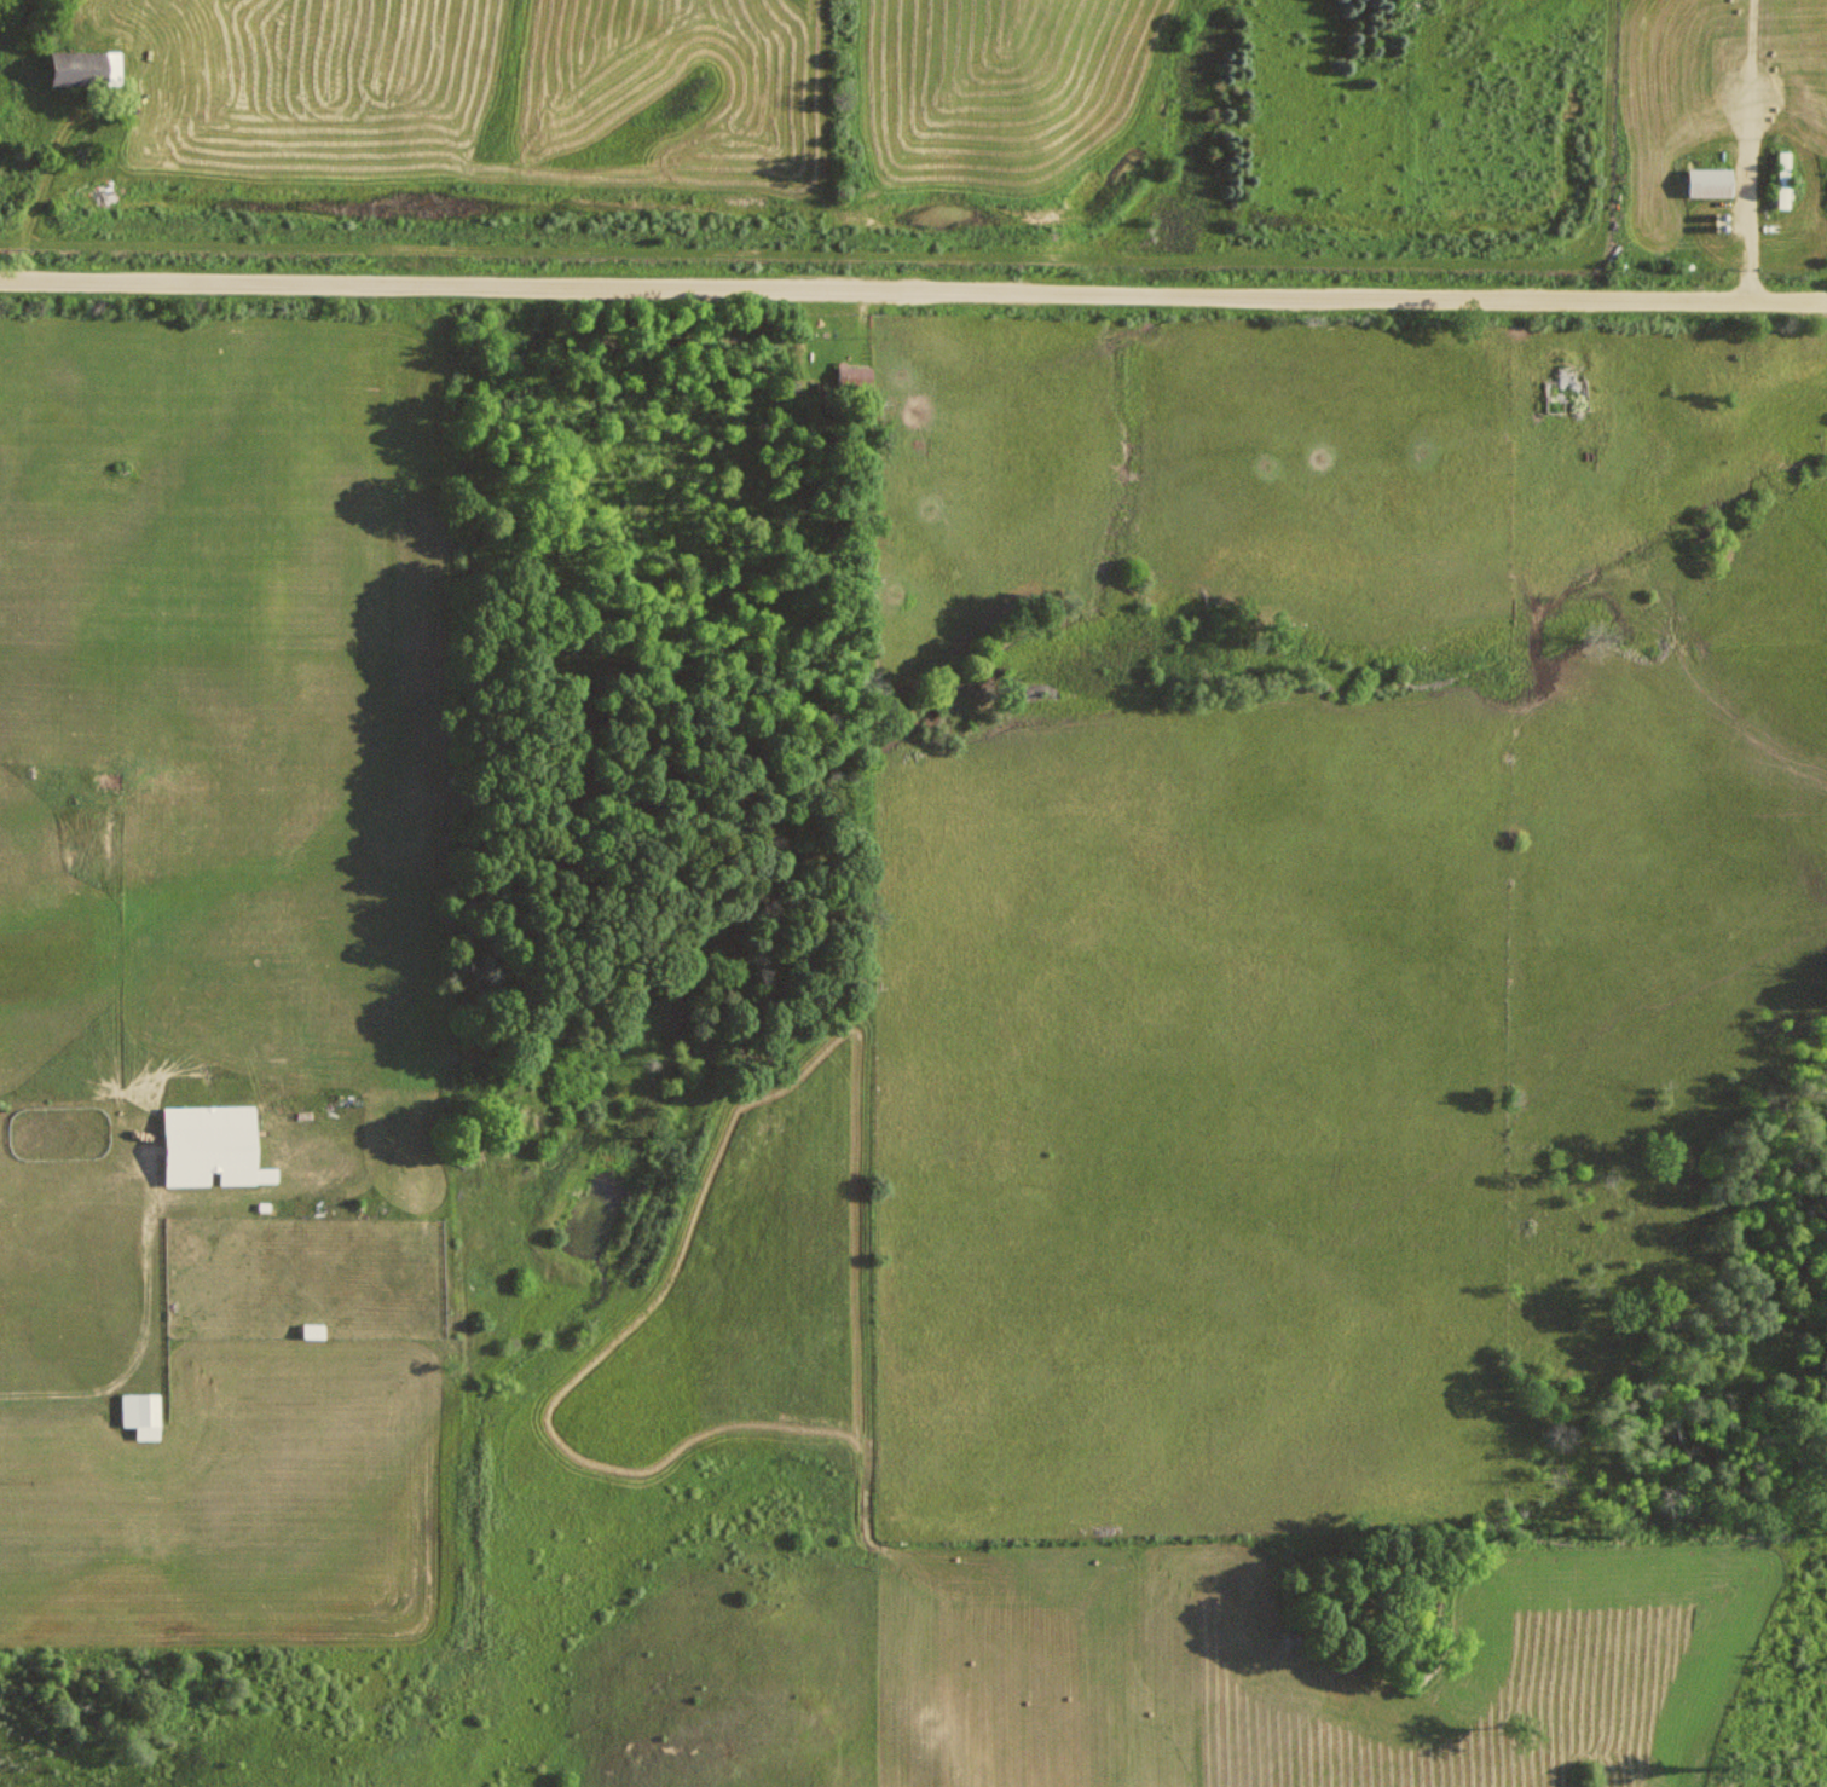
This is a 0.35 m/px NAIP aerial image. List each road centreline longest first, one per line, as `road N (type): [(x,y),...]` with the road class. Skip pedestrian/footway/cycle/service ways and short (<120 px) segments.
road 1 (residential): [(1826,280),(883,270),(0,292)]

